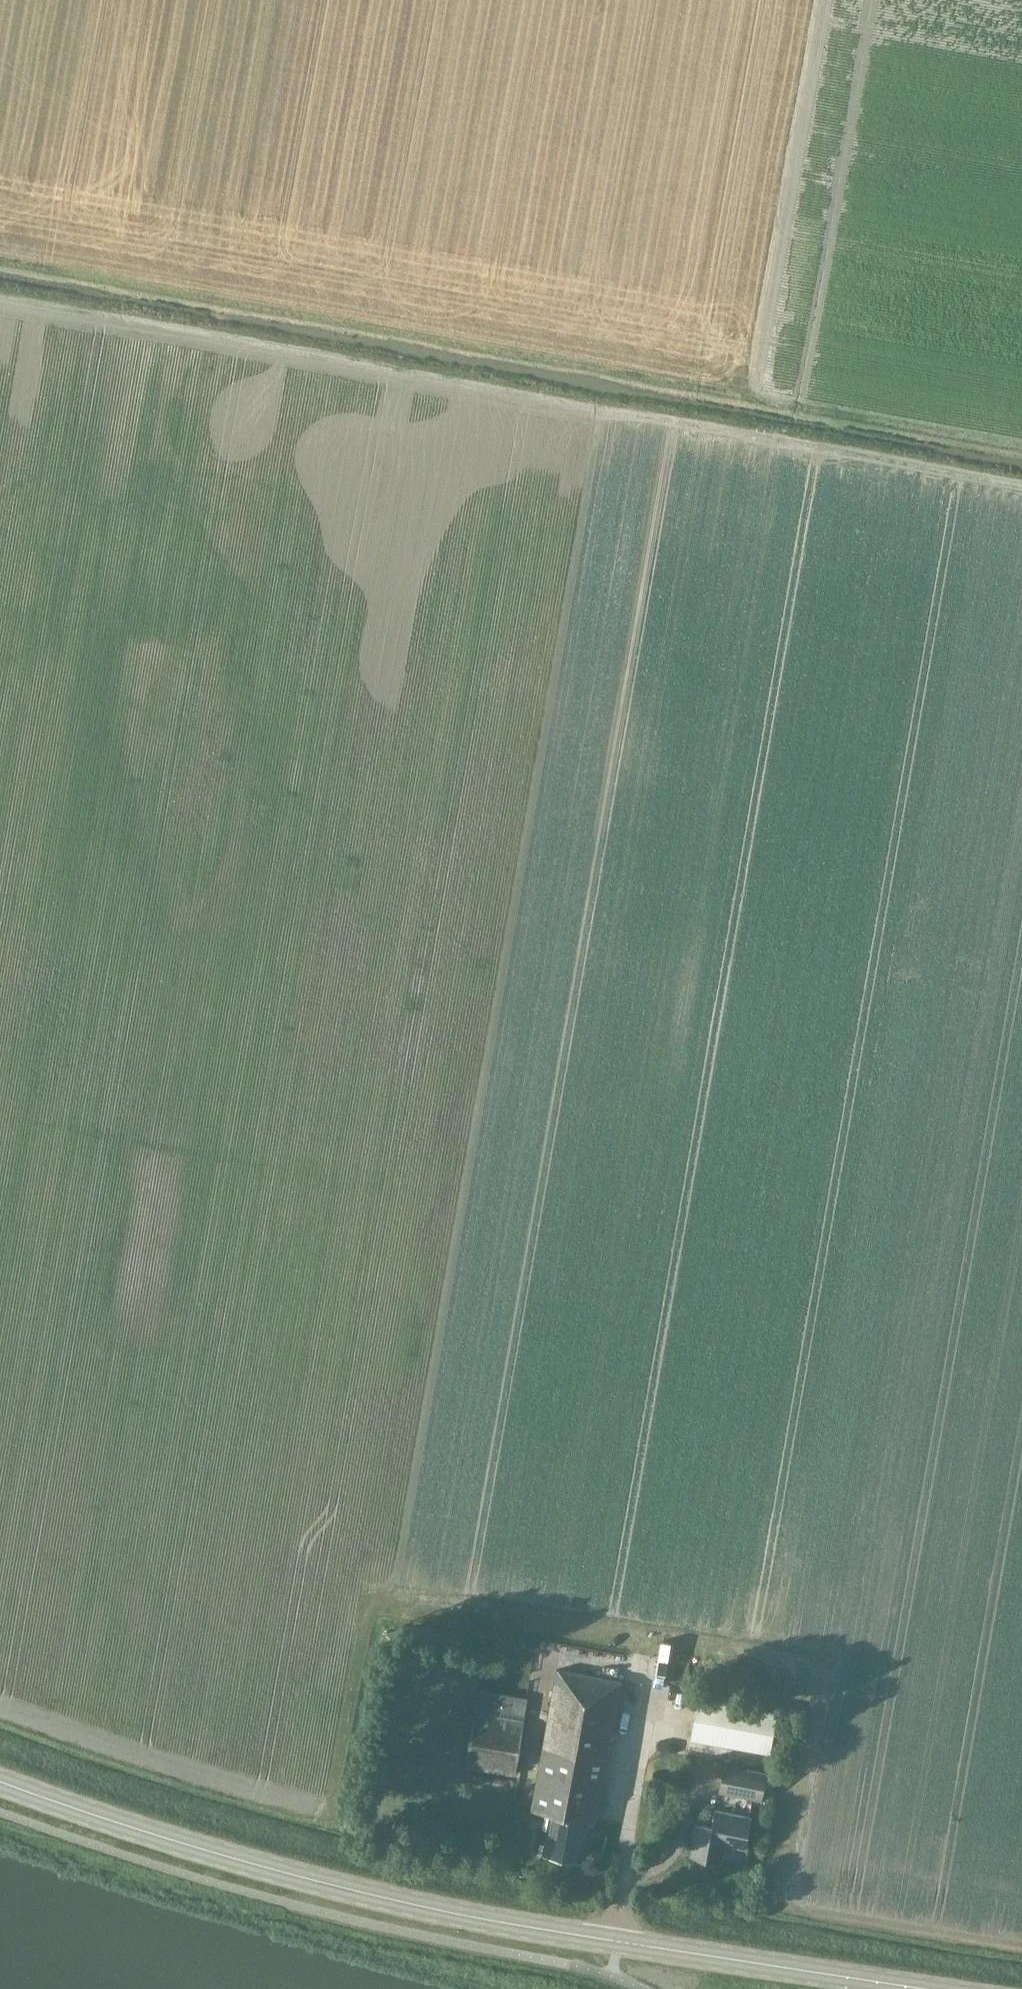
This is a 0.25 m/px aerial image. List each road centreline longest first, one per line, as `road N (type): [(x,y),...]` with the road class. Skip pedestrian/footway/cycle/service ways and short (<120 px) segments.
road 1 (primary): [(924,1988),(430,1908),(288,1874),(0,1782)]

